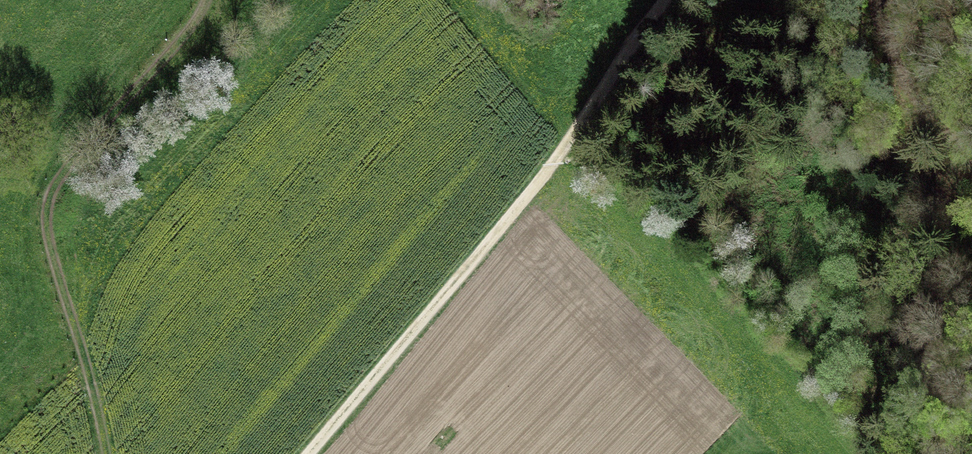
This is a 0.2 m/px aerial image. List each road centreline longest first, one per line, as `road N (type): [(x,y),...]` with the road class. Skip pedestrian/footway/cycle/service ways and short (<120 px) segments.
road 1 (track): [(308,453),(433,314),(667,0)]
road 2 (track): [(104,453),(49,252),(46,189),(70,144),(203,0)]
road 3 (track): [(899,0),(913,58),(971,136)]

